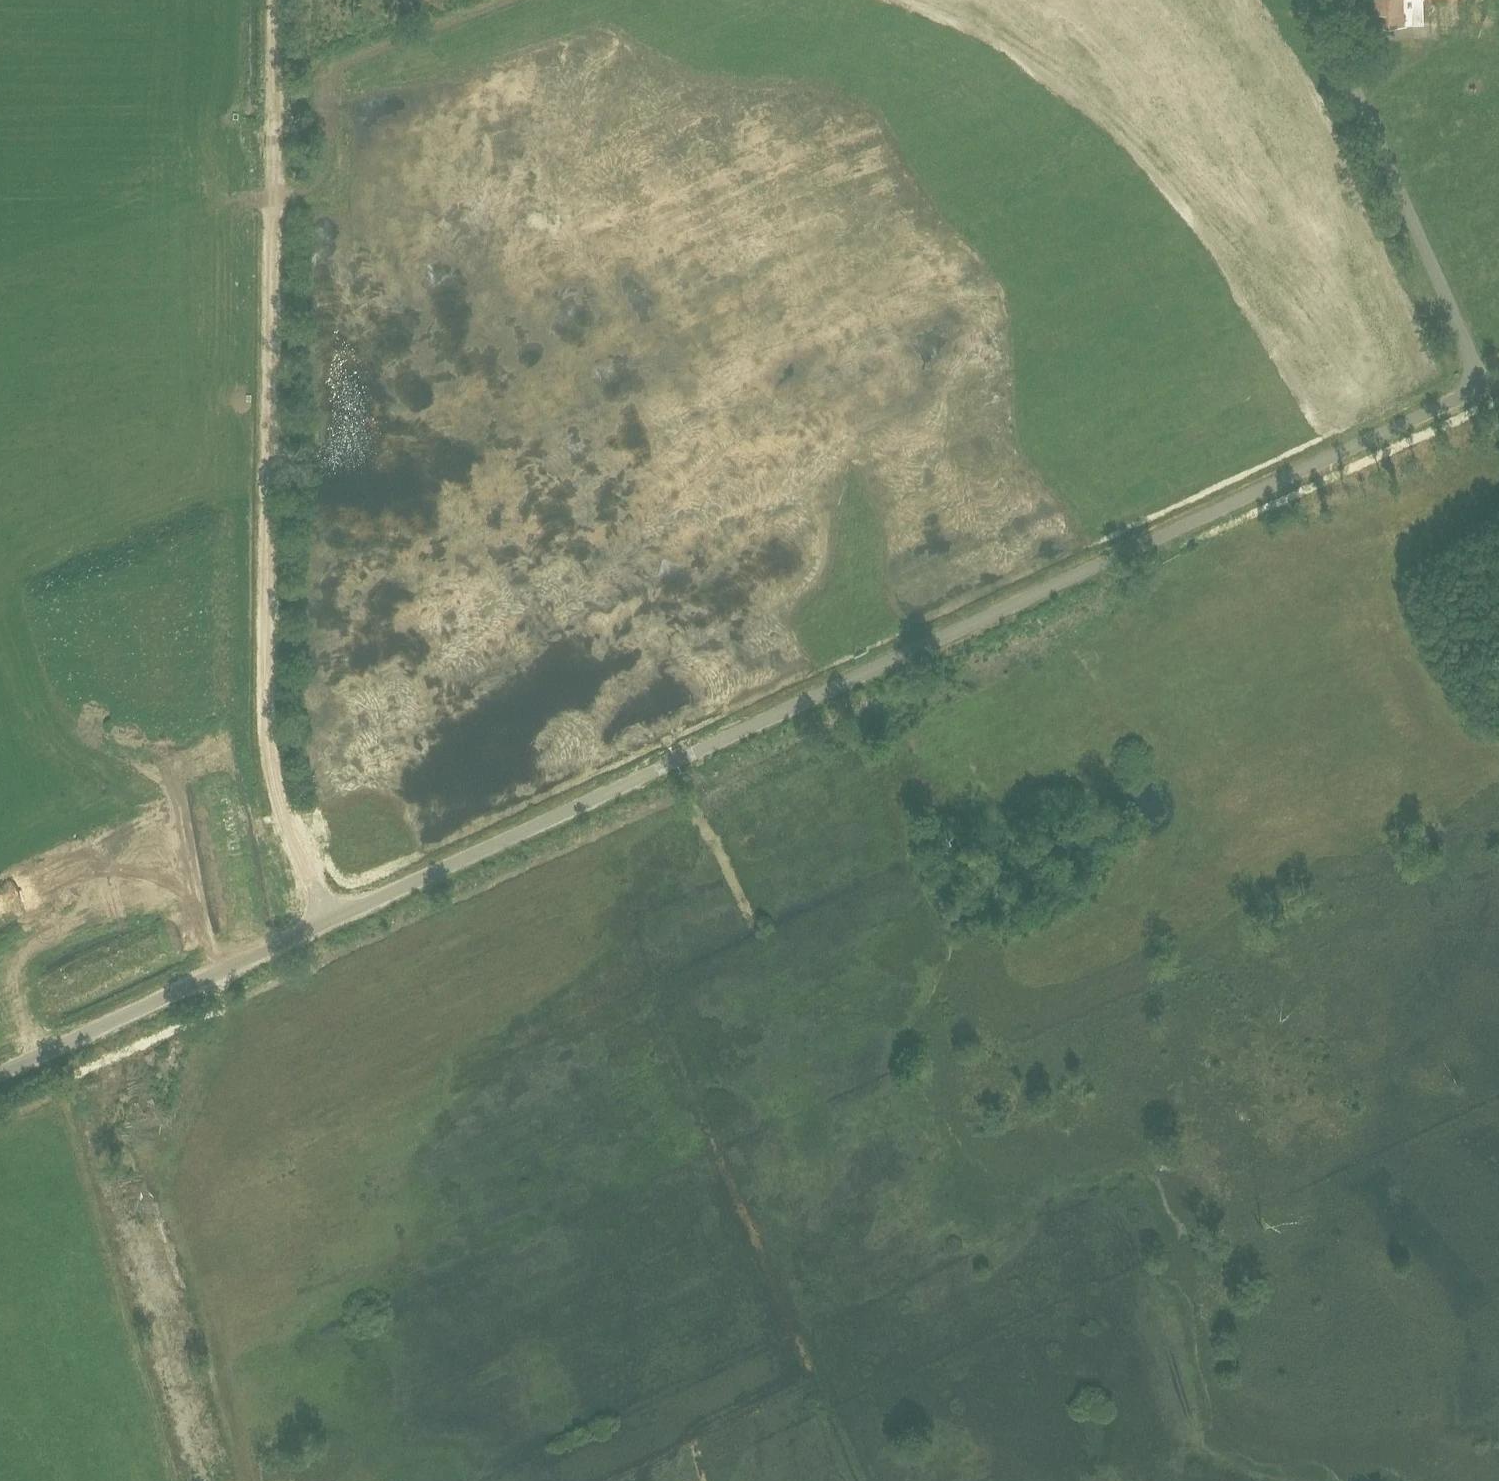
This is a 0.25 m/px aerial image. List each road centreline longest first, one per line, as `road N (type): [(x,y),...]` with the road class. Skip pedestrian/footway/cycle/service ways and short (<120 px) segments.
road 1 (unclassified): [(0,1067),(330,909),(1498,381)]
road 2 (track): [(330,909),(277,781),(270,730),(279,0)]
road 3 (track): [(0,197),(277,196)]

